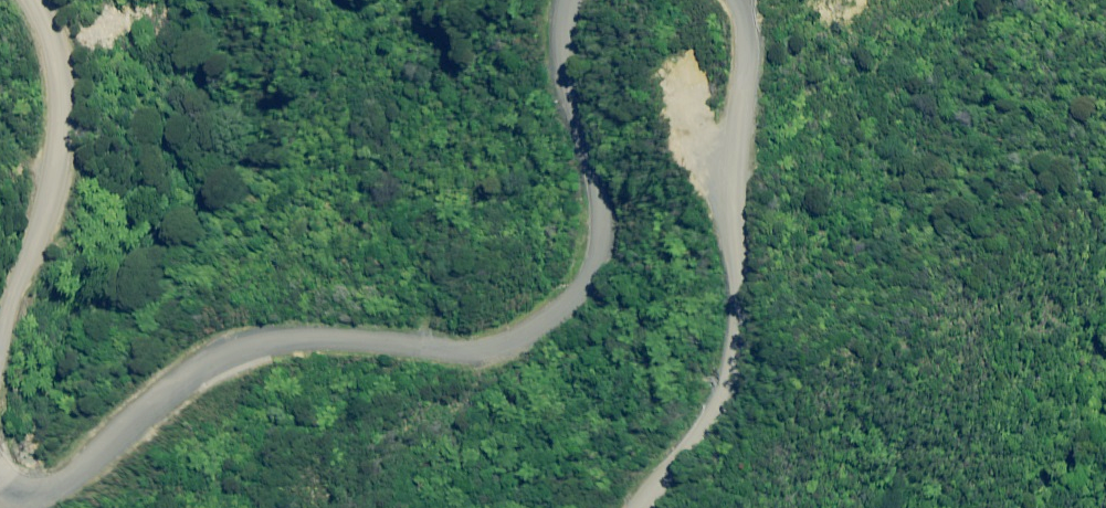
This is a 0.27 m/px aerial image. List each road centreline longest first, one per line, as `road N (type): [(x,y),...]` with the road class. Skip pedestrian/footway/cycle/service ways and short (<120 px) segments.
road 1 (unclassified): [(573,0),(573,79),(596,262),(556,314),(491,343),(452,347),(257,344),(203,368),(50,499),(13,503),(0,490)]
road 2 (unclassified): [(631,507),(694,431),(741,296),(729,158),(745,24),(731,0)]
road 3 (unclassified): [(0,365),(61,188),(58,62),(27,0)]

